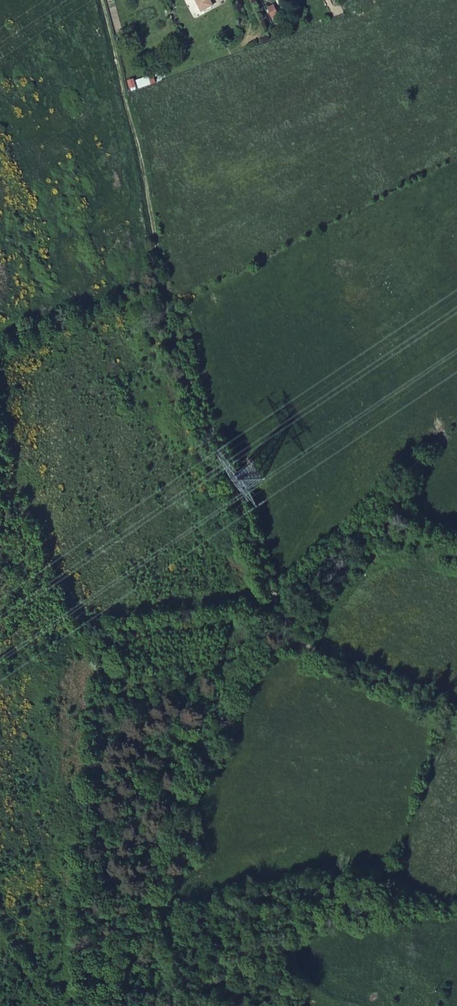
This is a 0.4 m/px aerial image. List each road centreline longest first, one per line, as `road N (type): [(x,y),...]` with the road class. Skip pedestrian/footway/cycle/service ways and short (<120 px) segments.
road 1 (track): [(101,0),(170,331),(280,620),(308,648),(456,711)]

